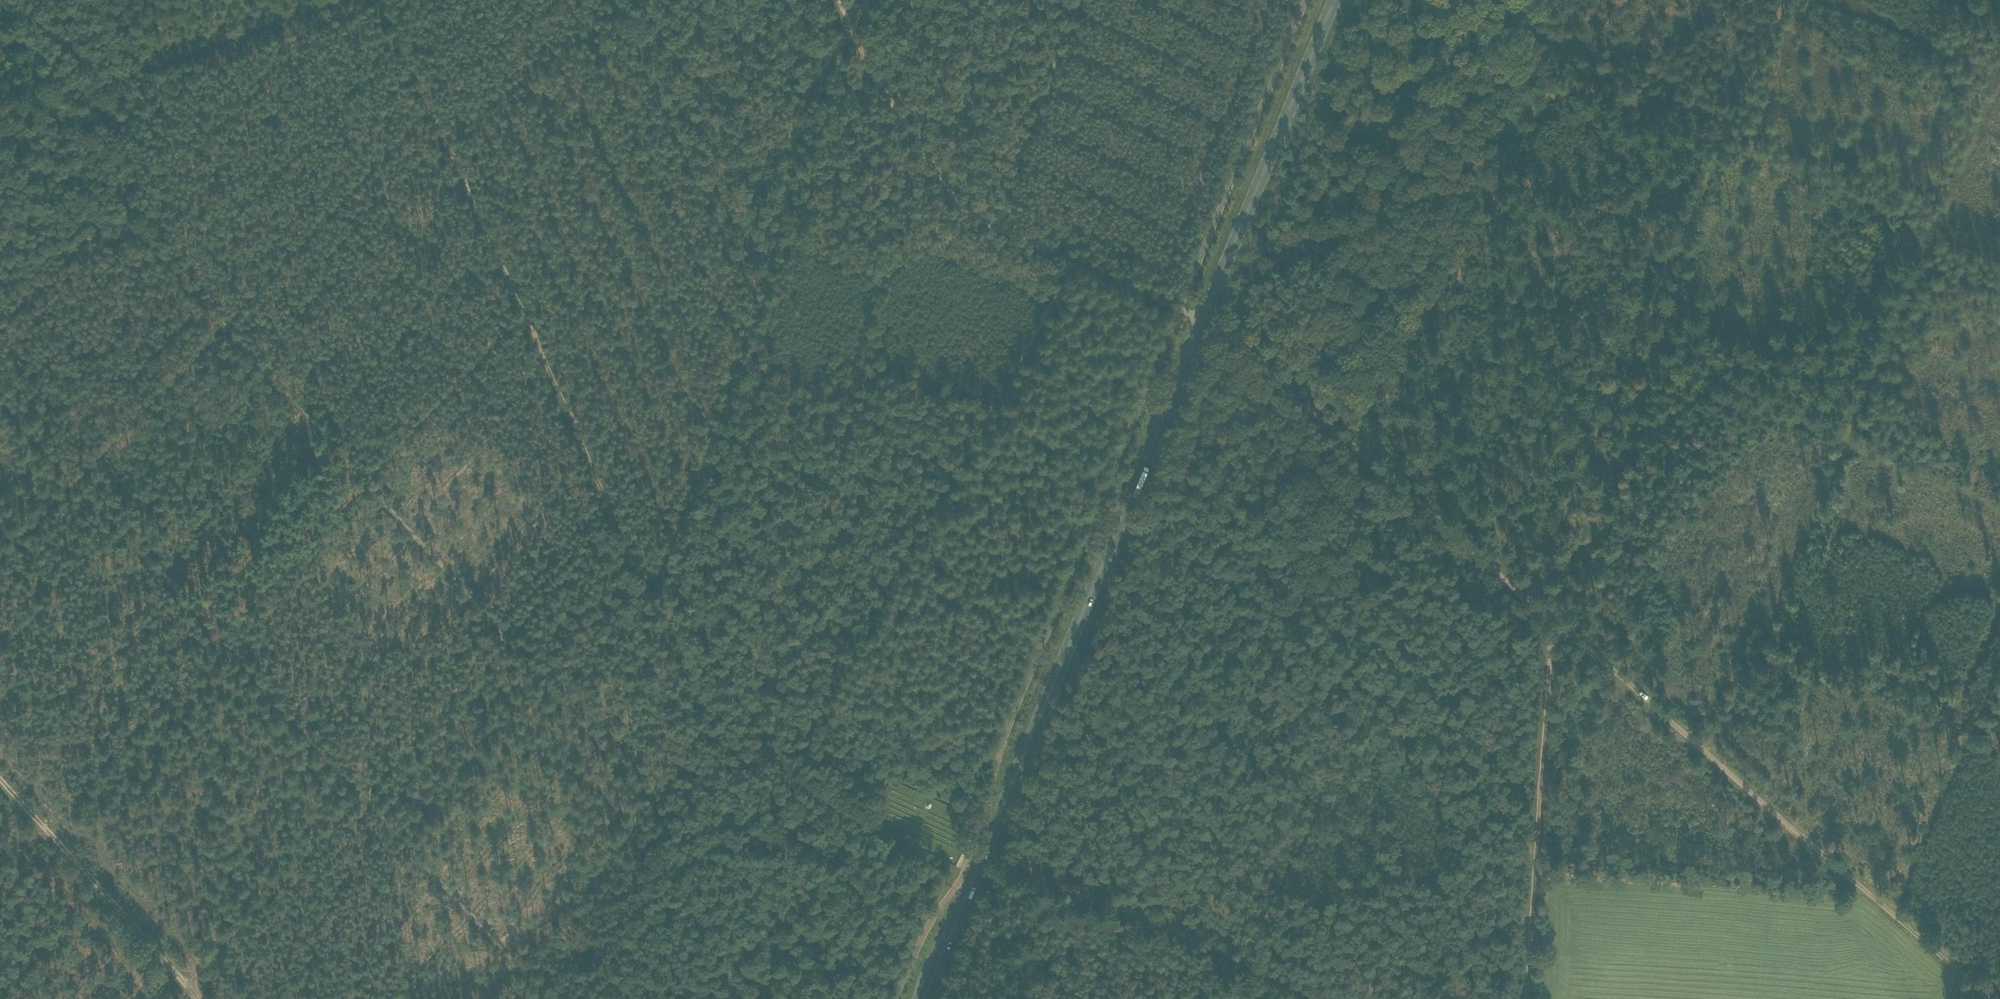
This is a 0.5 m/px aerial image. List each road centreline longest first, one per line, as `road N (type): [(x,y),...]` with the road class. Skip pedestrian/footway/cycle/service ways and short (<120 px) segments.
road 1 (primary): [(923,998),(1334,0)]
road 2 (track): [(846,39),(807,101),(754,335),(716,446),(656,571),(641,590),(620,572),(593,569),(443,730),(358,798)]
road 3 (track): [(1525,608),(1630,365),(1999,518)]
road 4 (track): [(358,798),(215,637),(361,485),(220,326)]
road 5 (track): [(1227,998),(1325,785),(1239,648),(1334,576),(1411,499)]
road 6 (track): [(783,765),(1076,263)]
road 7 (track): [(220,326),(427,105),(380,0)]
road 8 (track): [(1411,499),(1211,324),(1076,263)]
road 9 (track): [(1866,896),(1550,629)]
road 10 (track): [(1630,365),(1787,0)]
road 11 (track): [(970,843),(1313,998)]
road 12 (track): [(581,998),(712,740),(783,765)]
road 13 (track): [(0,122),(339,0)]
road 14 (track): [(1076,263),(959,205),(846,39)]
road 15 (track): [(0,554),(220,326)]
road 16 (track): [(358,798),(551,998)]
road 17 (track): [(1999,660),(1890,915)]
road 18 (track): [(0,782),(184,986)]
road 19 (track): [(358,798),(184,986)]
road 20 (track): [(1534,875),(1550,629)]
road 21 (track): [(1989,998),(1866,896)]
road 22 (track): [(1525,608),(1411,499)]
road 23 (track): [(1527,998),(1534,875)]

